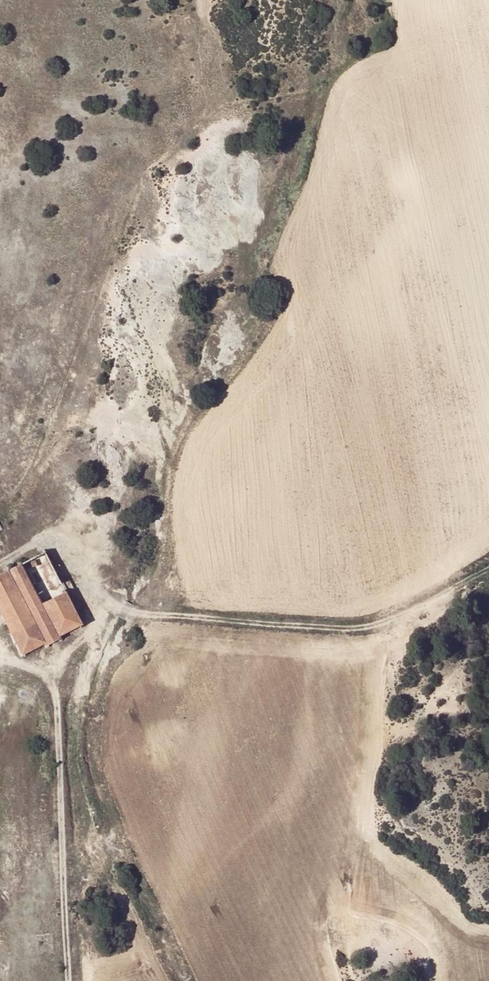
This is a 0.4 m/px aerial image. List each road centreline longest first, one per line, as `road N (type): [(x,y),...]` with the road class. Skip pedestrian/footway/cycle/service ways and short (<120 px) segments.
road 1 (track): [(0,564),(40,541),(108,598),(143,612),(347,631),(488,572)]
road 2 (track): [(0,652),(42,671),(57,701),(68,980)]

